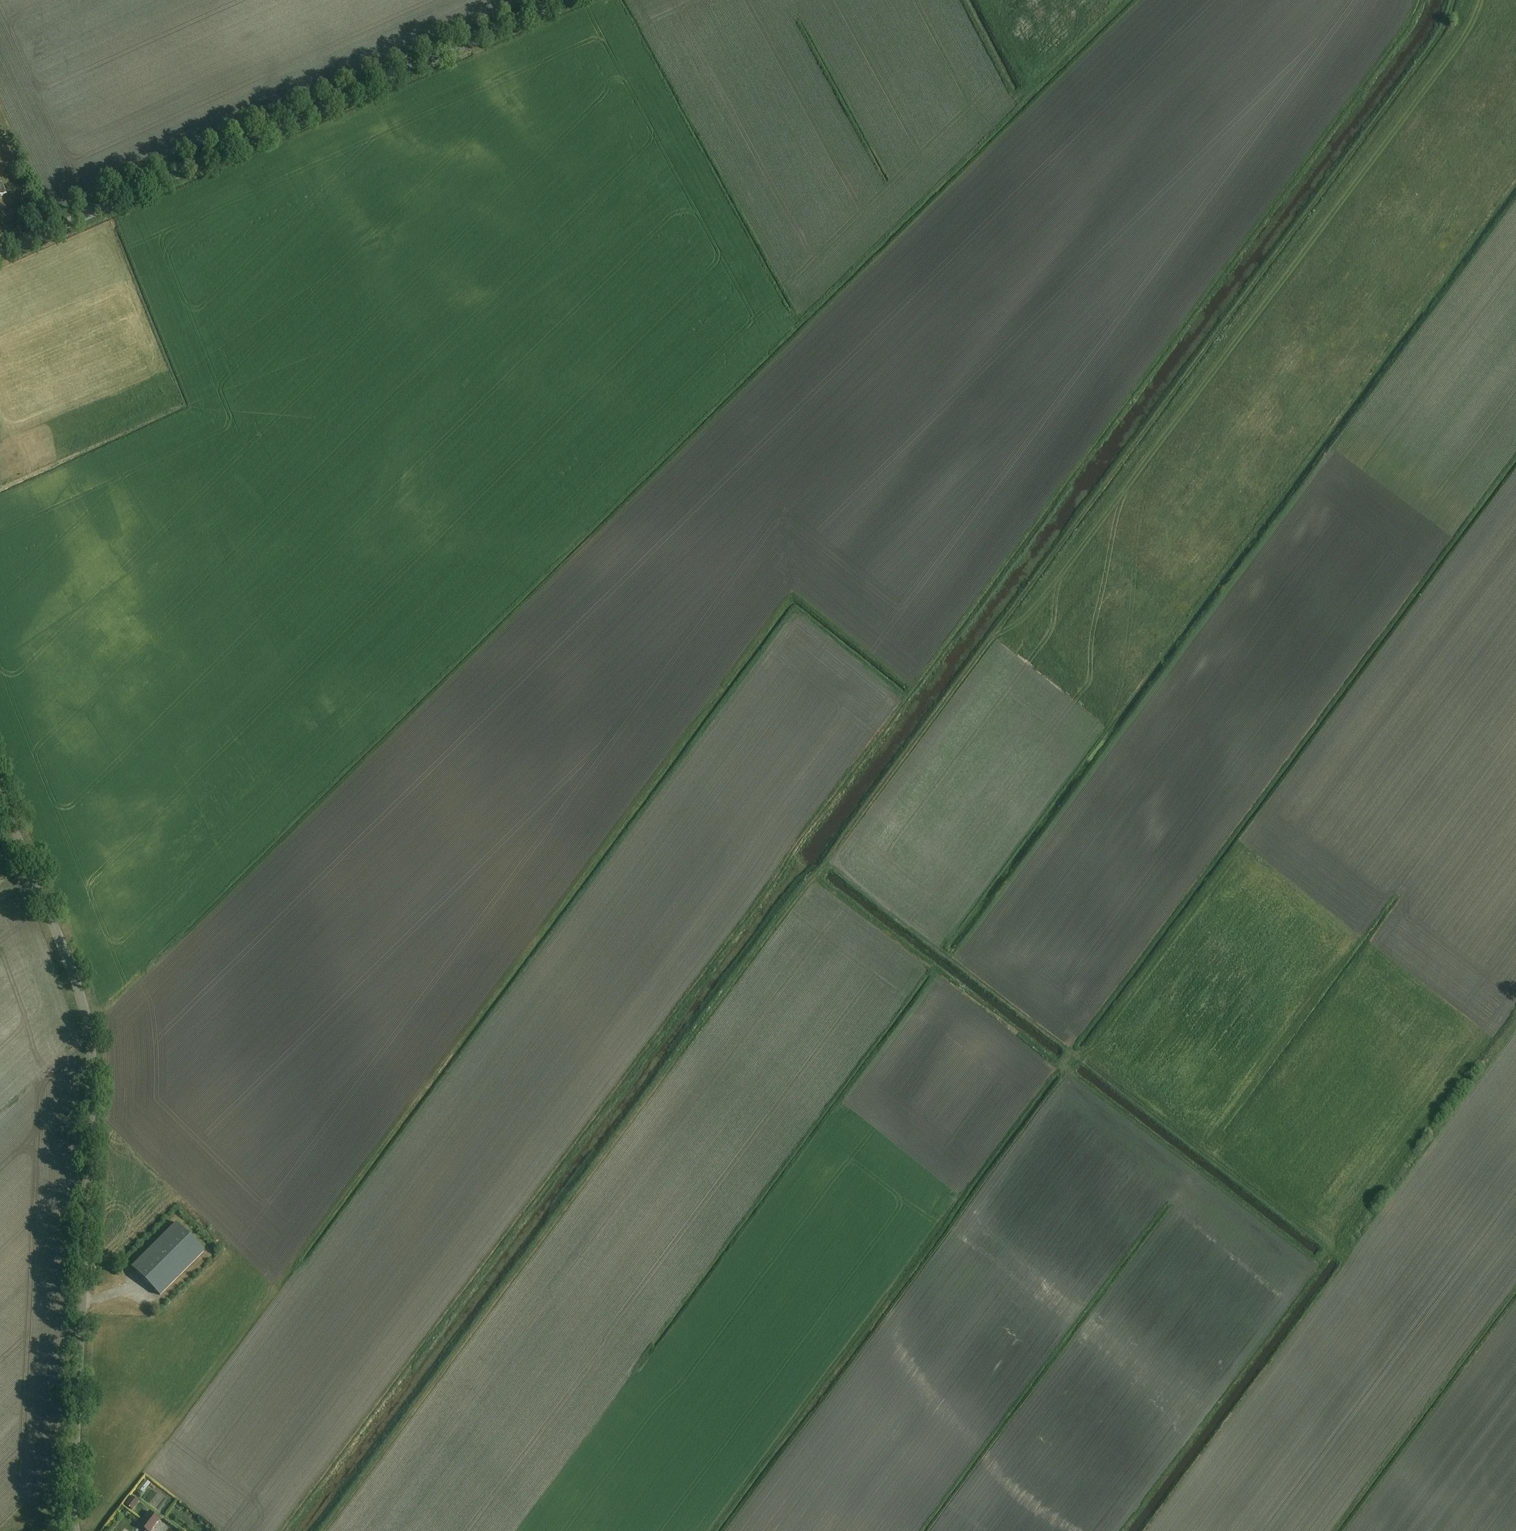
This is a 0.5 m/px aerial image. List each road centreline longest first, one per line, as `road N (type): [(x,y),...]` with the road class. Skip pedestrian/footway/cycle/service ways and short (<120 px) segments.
road 1 (tertiary): [(74,1530),(93,1089),(88,1032),(81,994),(0,792)]
road 2 (tertiary): [(0,252),(560,0)]

